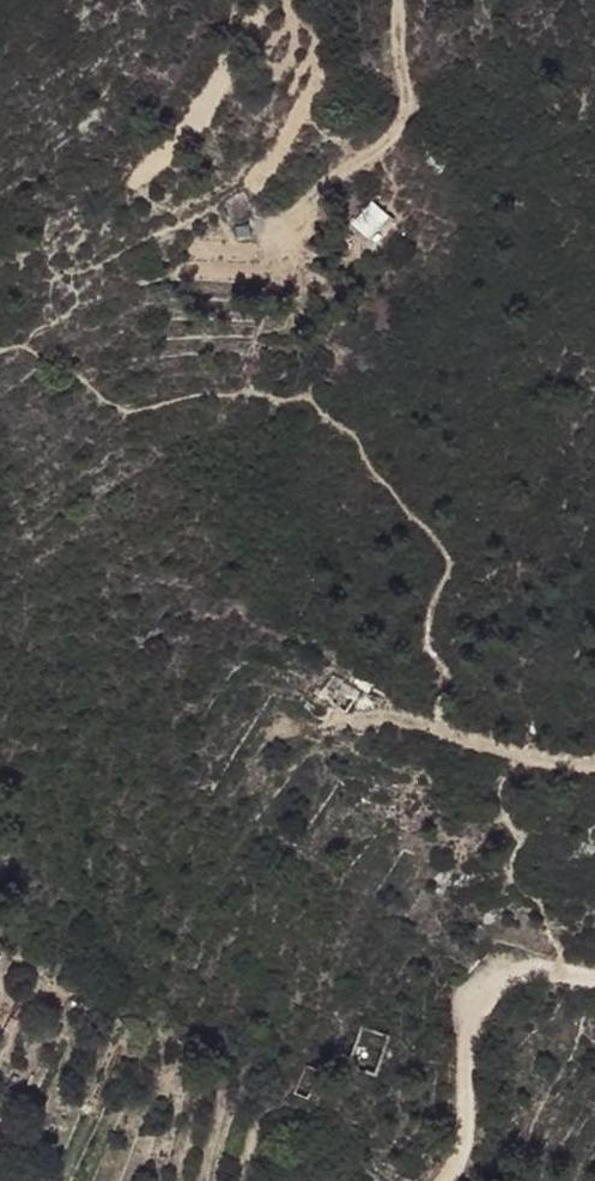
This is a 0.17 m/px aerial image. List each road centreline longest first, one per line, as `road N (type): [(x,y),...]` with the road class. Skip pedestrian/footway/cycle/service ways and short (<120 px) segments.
road 1 (track): [(594,981),(513,970),(471,1018),(468,1156),(449,1180)]

